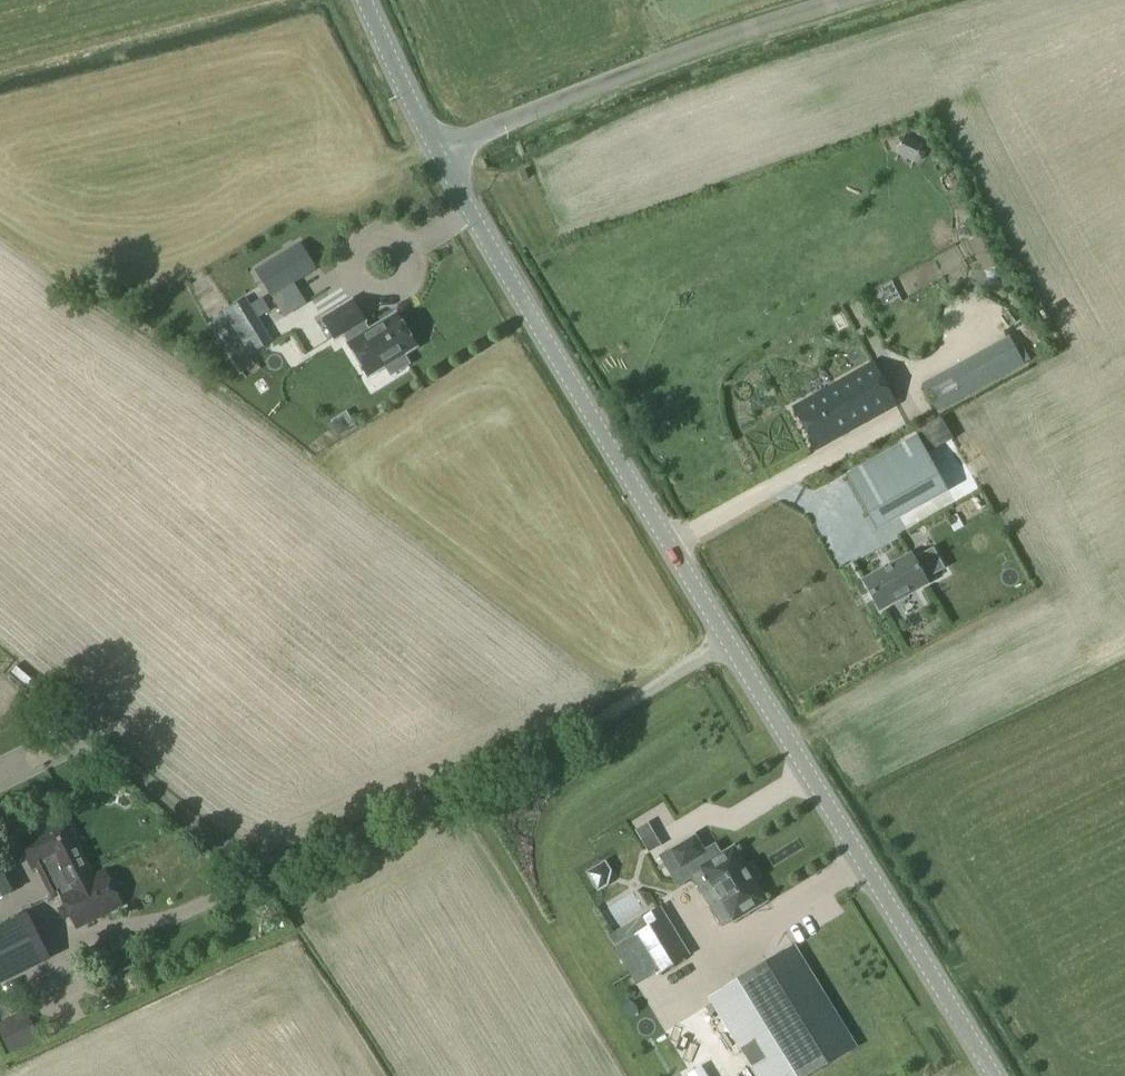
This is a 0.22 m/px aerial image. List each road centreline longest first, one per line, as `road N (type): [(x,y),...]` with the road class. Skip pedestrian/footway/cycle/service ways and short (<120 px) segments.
road 1 (unclassified): [(996,1075),(561,369),(447,166)]
road 2 (track): [(11,672),(255,876),(537,752),(728,641)]
road 3 (unclassified): [(447,166),(554,112),(875,0)]
road 4 (unclassified): [(447,166),(365,0)]

